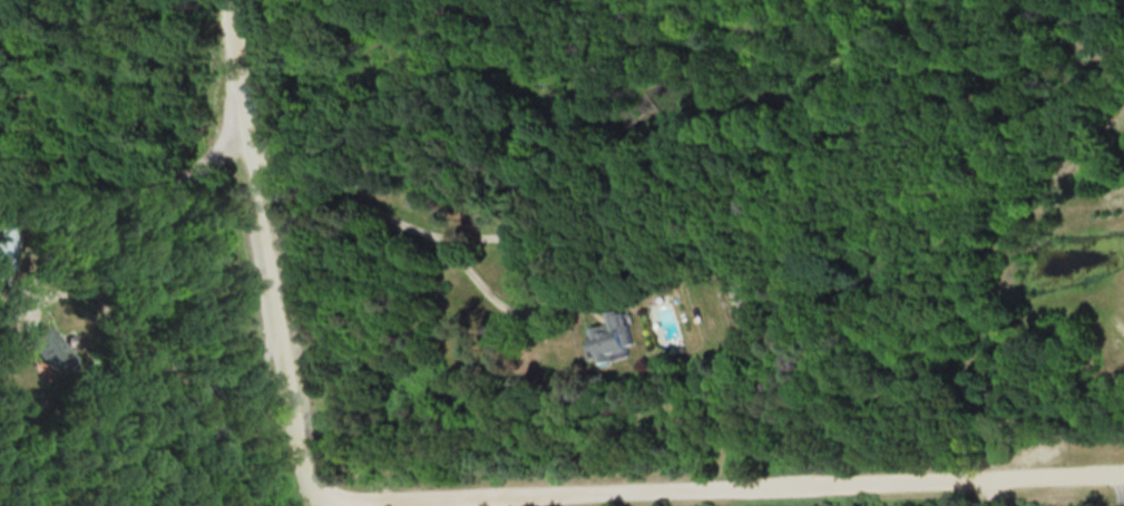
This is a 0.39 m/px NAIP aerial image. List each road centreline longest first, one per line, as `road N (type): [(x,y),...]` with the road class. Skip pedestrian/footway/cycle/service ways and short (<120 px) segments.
road 1 (residential): [(309,494),(918,474)]
road 2 (residential): [(309,494),(224,0)]
road 3 (residential): [(918,474),(1123,468)]

